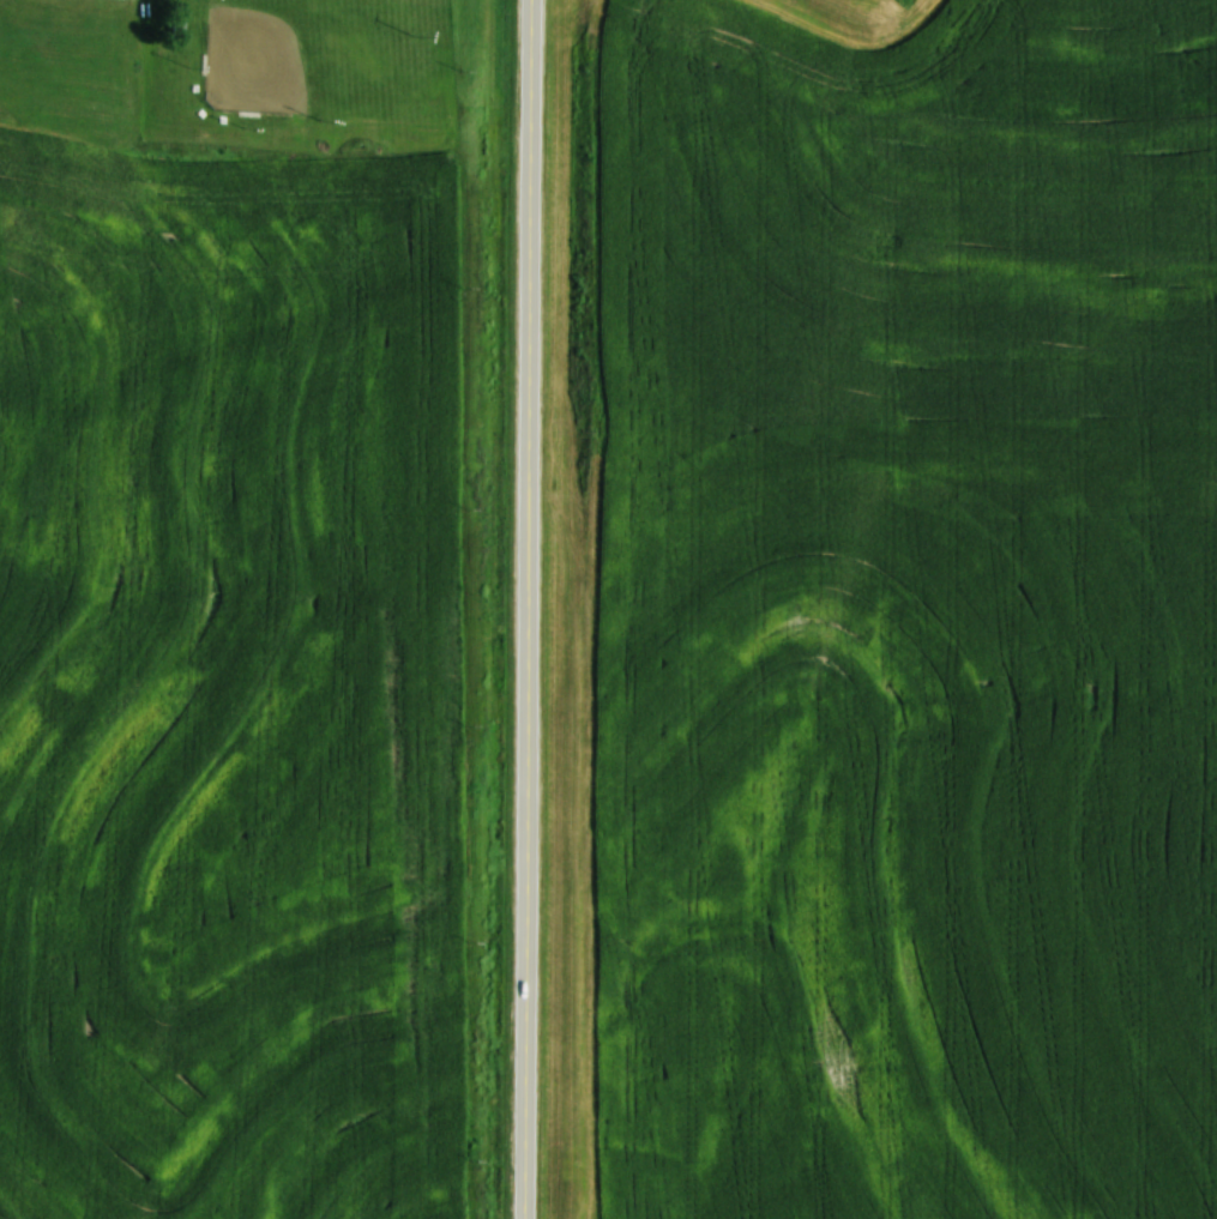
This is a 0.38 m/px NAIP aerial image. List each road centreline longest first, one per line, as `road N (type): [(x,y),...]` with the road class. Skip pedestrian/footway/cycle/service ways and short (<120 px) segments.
road 1 (secondary): [(532,0),(525,1218)]

